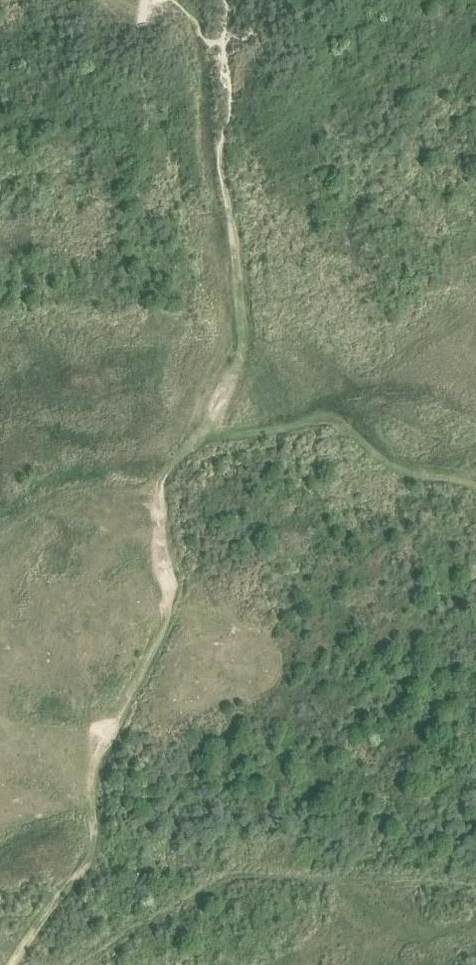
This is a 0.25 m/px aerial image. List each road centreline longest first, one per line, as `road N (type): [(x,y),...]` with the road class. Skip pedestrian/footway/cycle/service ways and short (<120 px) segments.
road 1 (track): [(10,964),(88,866),(108,760),(172,632),(188,583),(163,484),(184,452)]
road 2 (track): [(184,452),(228,358),(231,281),(193,0)]
road 3 (track): [(0,523),(87,478),(184,452)]

